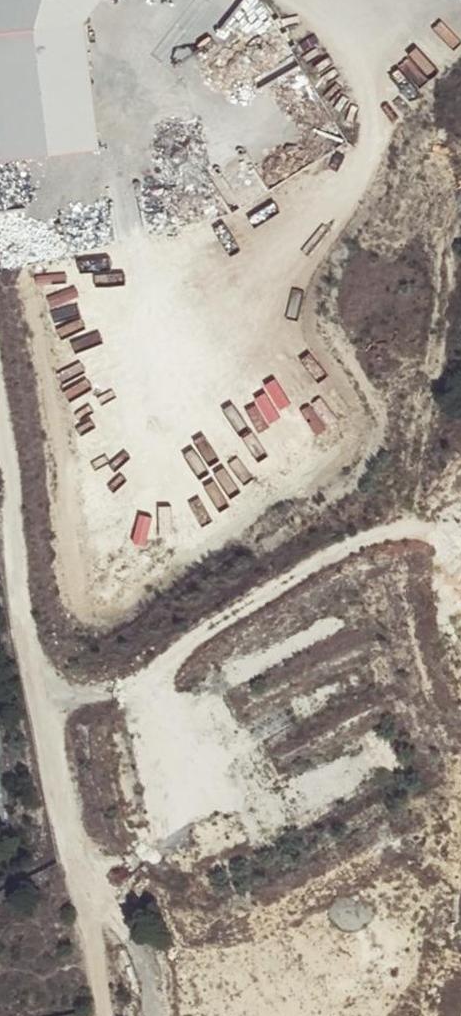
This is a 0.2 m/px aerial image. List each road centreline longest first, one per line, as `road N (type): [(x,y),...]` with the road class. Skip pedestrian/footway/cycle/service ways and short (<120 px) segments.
road 1 (track): [(0,413),(26,618),(105,1015)]

